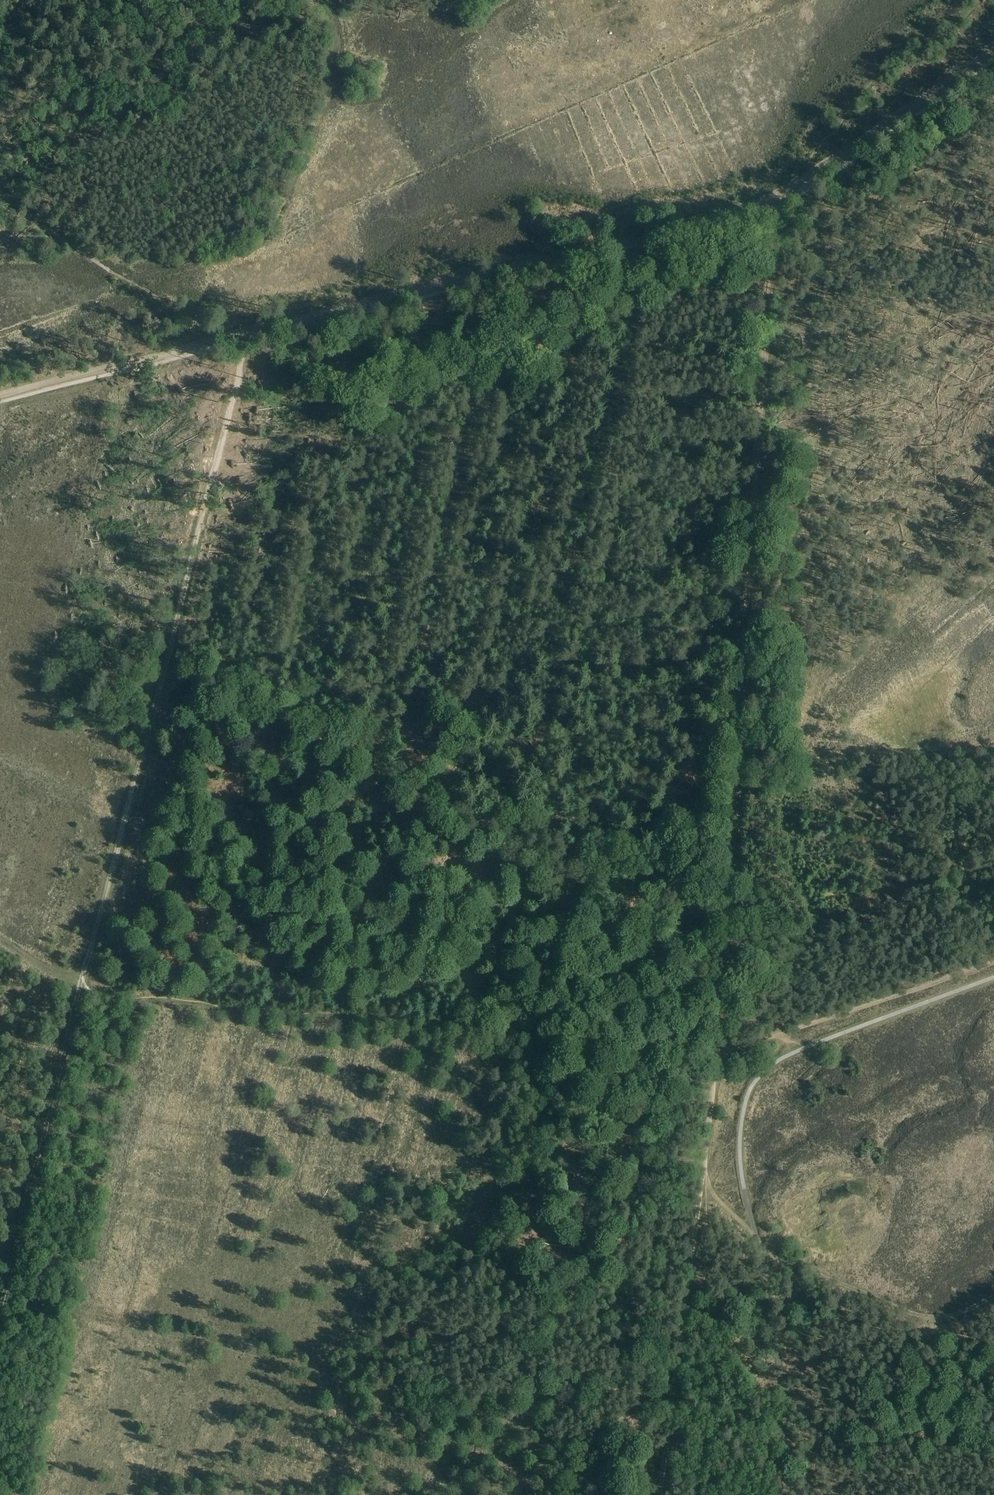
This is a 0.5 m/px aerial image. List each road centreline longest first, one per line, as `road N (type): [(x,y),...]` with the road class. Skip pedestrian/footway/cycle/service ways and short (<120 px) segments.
road 1 (track): [(717,1050),(776,210)]
road 2 (track): [(81,989),(261,1014),(717,1050)]
road 3 (track): [(238,337),(776,200)]
road 4 (track): [(165,664),(81,989)]
road 5 (track): [(81,989),(6,1295)]
road 6 (track): [(241,371),(165,664)]
road 7 (track): [(717,1050),(993,961)]
road 8 (track): [(221,341),(0,199)]
road 9 (track): [(0,394),(221,341)]
road 10 (track): [(813,180),(993,52)]
road 11 (track): [(791,1253),(924,1315),(960,1312),(993,1296)]
road 12 (track): [(676,1385),(700,1185)]
road 13 (track): [(700,1185),(717,1050)]

